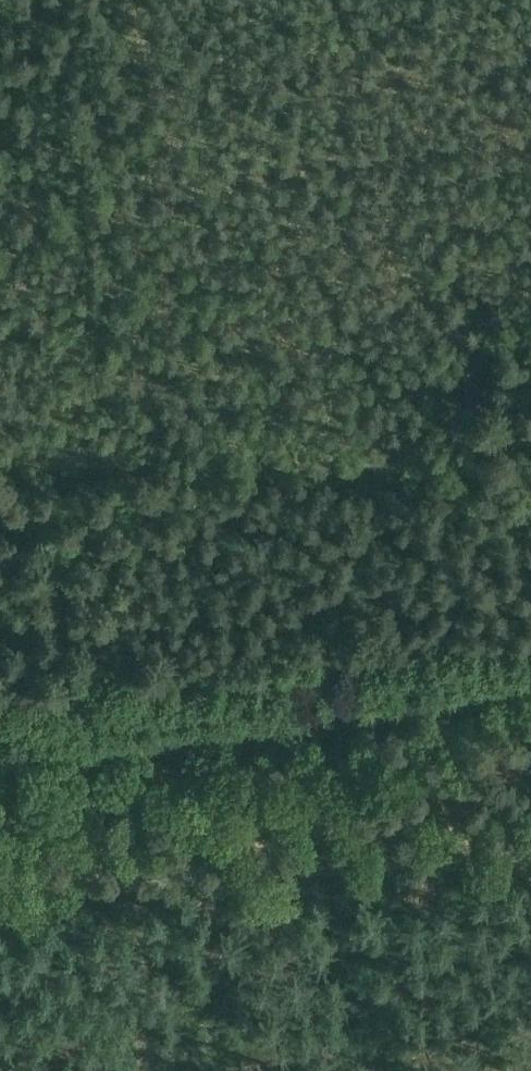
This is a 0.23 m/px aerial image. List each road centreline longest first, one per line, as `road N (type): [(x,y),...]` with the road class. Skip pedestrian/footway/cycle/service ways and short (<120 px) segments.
road 1 (track): [(530,295),(472,354),(388,472),(185,460),(0,462)]
road 2 (primary): [(0,760),(530,686)]

